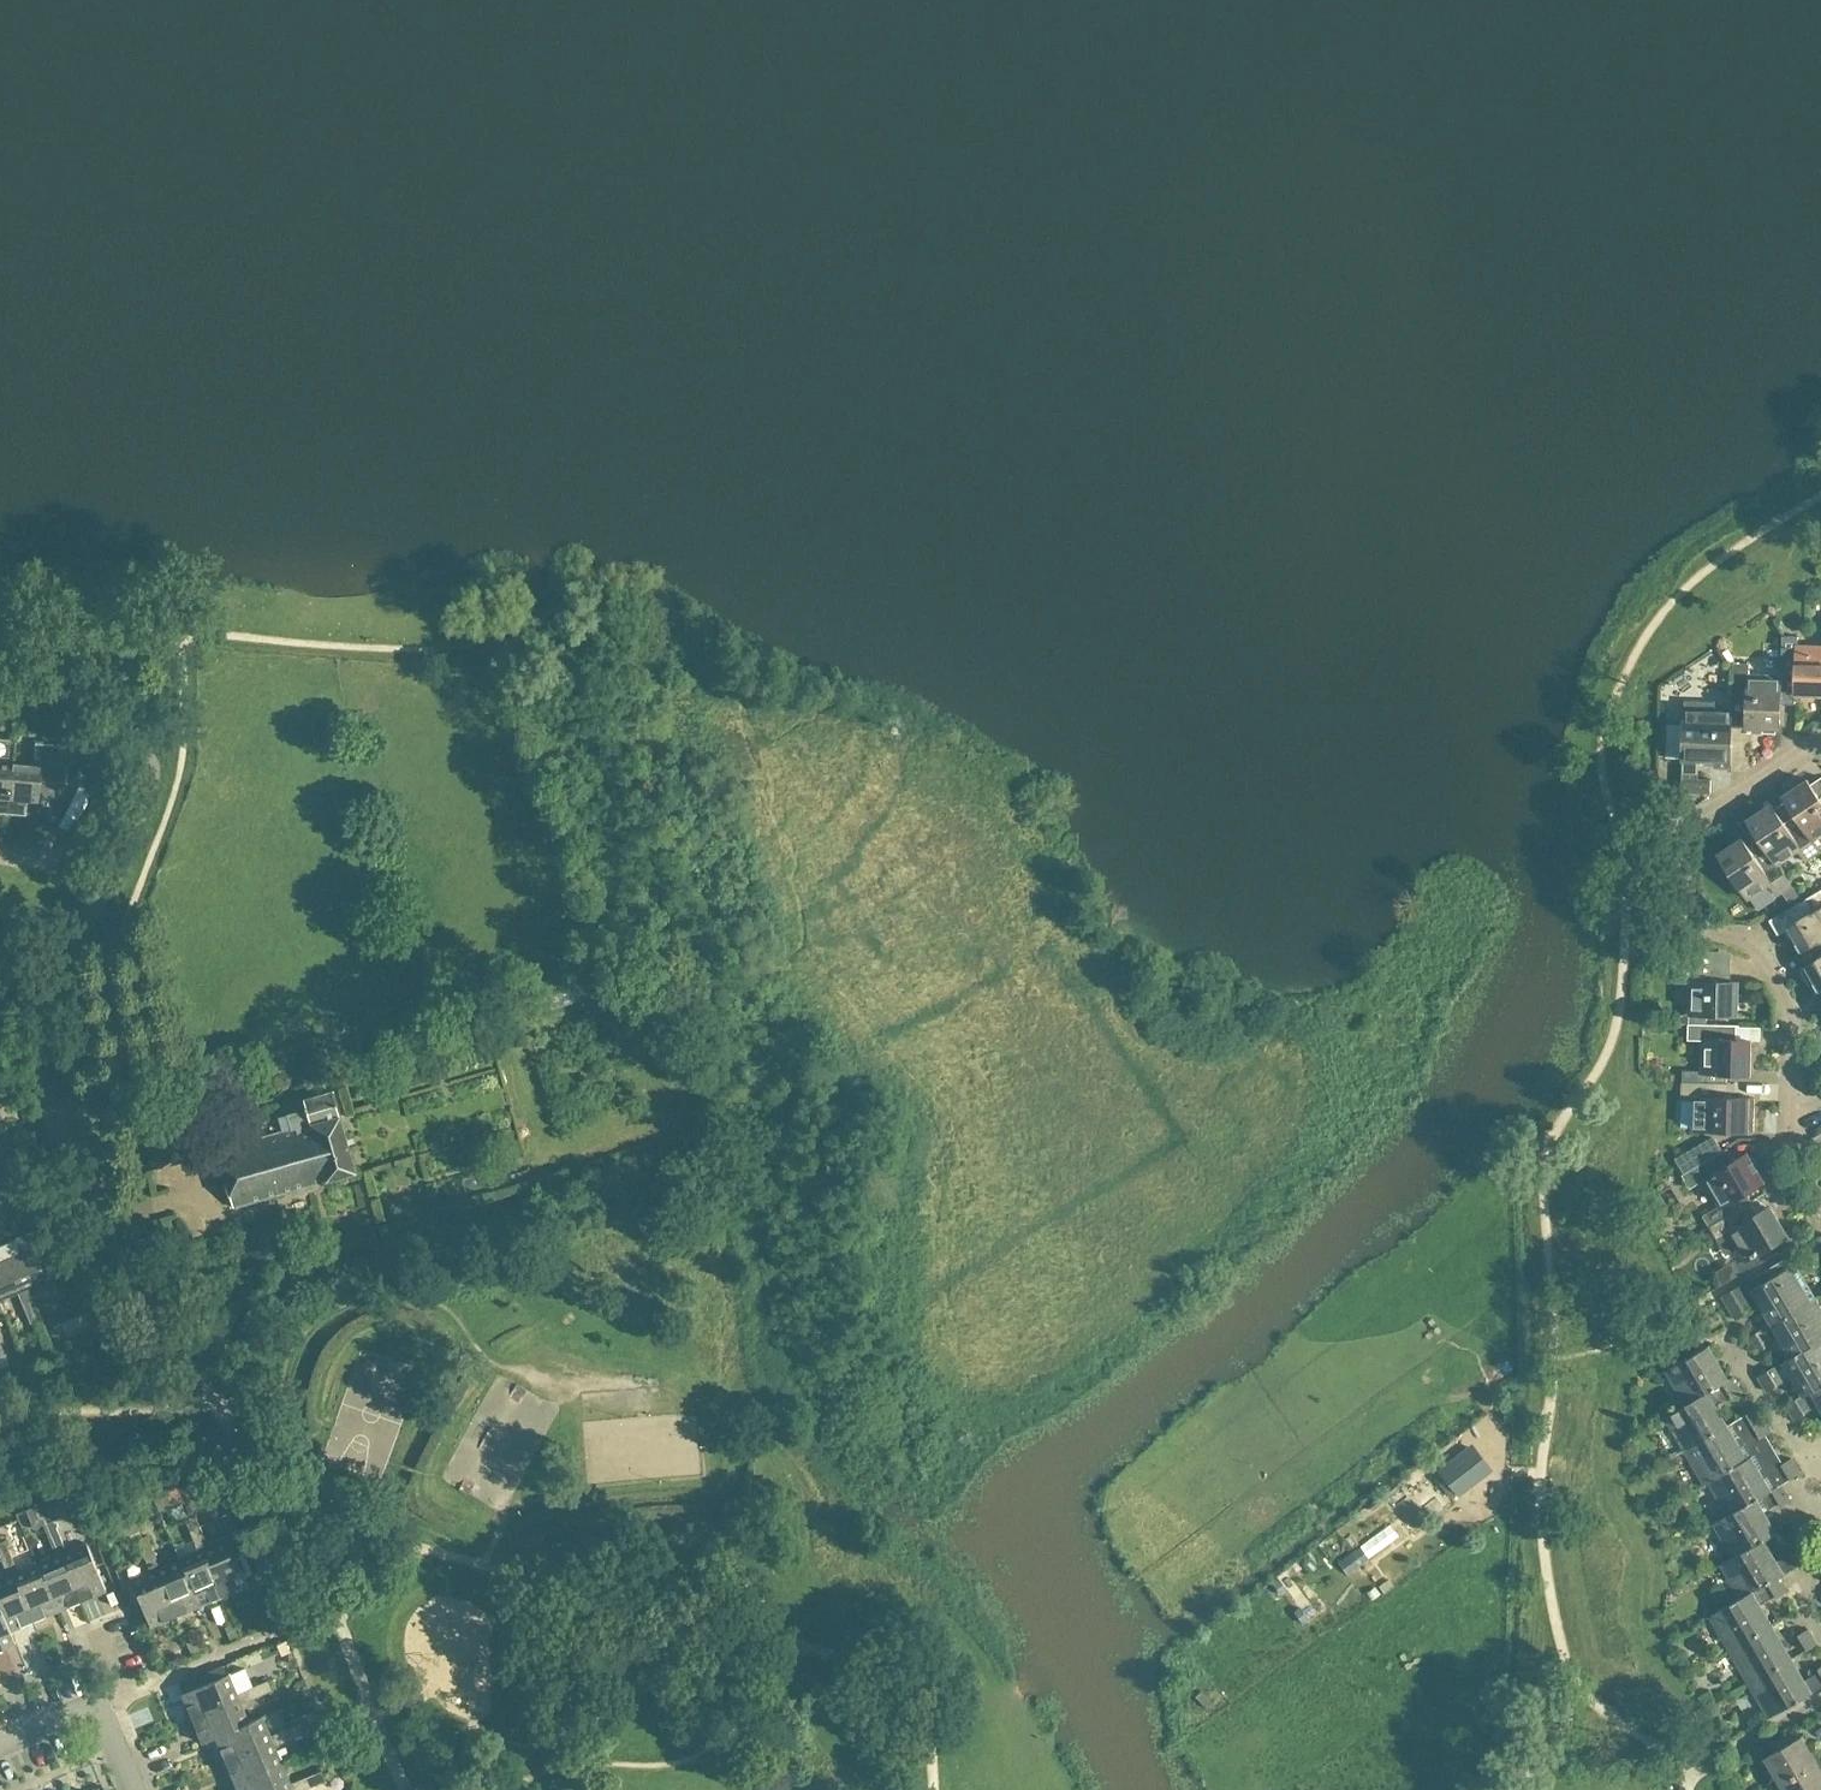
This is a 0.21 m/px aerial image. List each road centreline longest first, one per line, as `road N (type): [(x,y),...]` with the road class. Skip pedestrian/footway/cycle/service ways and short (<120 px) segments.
road 1 (residential): [(0,627),(76,633),(110,653),(150,755),(140,813),(23,1016),(58,1137),(108,1239)]
road 2 (residential): [(1820,1195),(1789,1142),(1790,1008),(1751,948),(1705,934),(1686,909),(1688,818),(1820,730)]
road 3 (residential): [(1726,1341),(1807,1462)]

